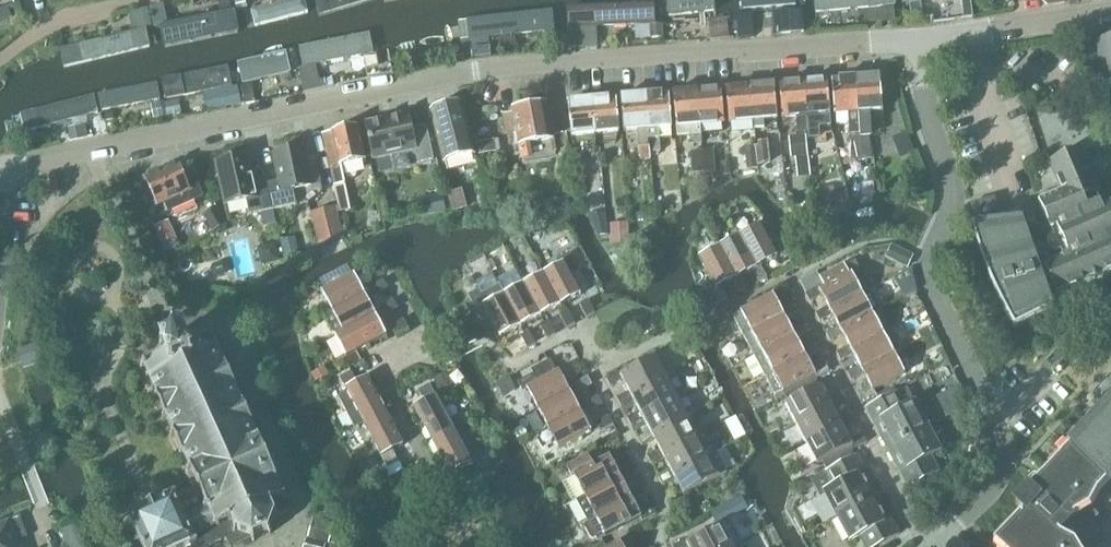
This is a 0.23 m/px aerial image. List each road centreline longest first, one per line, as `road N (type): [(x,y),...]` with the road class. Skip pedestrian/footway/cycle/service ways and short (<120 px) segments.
road 1 (residential): [(11,172),(394,89),(590,61),(918,41)]
road 2 (unclassified): [(936,546),(1007,471),(1003,443),(928,278),(953,205),(924,116),(918,41)]
road 3 (residential): [(664,546),(662,501),(576,334),(515,364),(484,340),(438,363),(380,368)]
road 4 (residential): [(926,546),(790,276)]
road 5 (residential): [(918,41),(1110,12)]
road 6 (residential): [(0,59),(45,28),(145,0)]
road 7 (residential): [(51,541),(0,412)]

